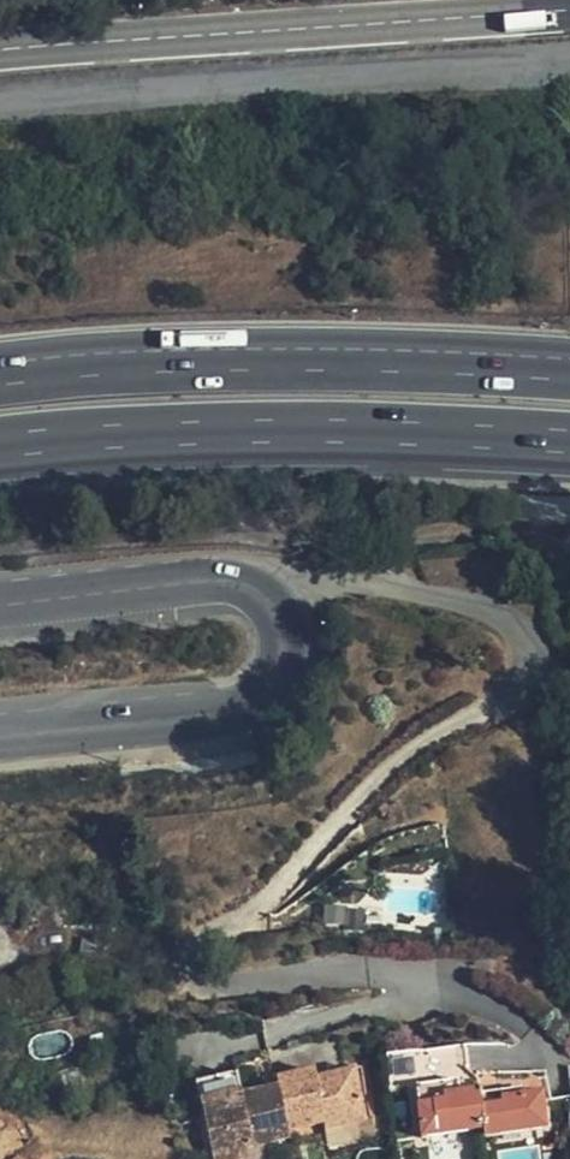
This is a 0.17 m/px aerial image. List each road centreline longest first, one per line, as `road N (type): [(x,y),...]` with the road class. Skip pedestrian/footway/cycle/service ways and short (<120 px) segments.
road 1 (secondary): [(0,605),(213,581),(263,594),(282,613),(289,637),(282,680),(264,697),(0,731)]
road 2 (tertiary): [(0,46),(569,9)]
road 3 (motorway): [(0,445),(276,427),(569,438)]
road 4 (motorway): [(569,381),(344,371),(0,386)]

